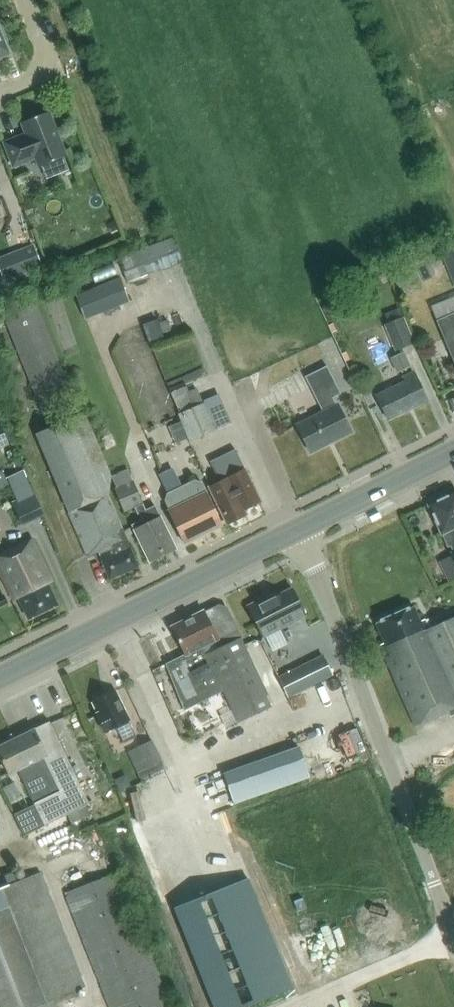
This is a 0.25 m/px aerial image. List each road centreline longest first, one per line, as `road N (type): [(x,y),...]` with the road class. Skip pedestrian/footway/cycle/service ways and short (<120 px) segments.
road 1 (unclassified): [(453,930),(299,528)]
road 2 (secondary): [(0,676),(299,528)]
road 3 (secondary): [(299,528),(453,450)]
road 4 (residential): [(0,93),(33,80),(43,62),(26,0)]

